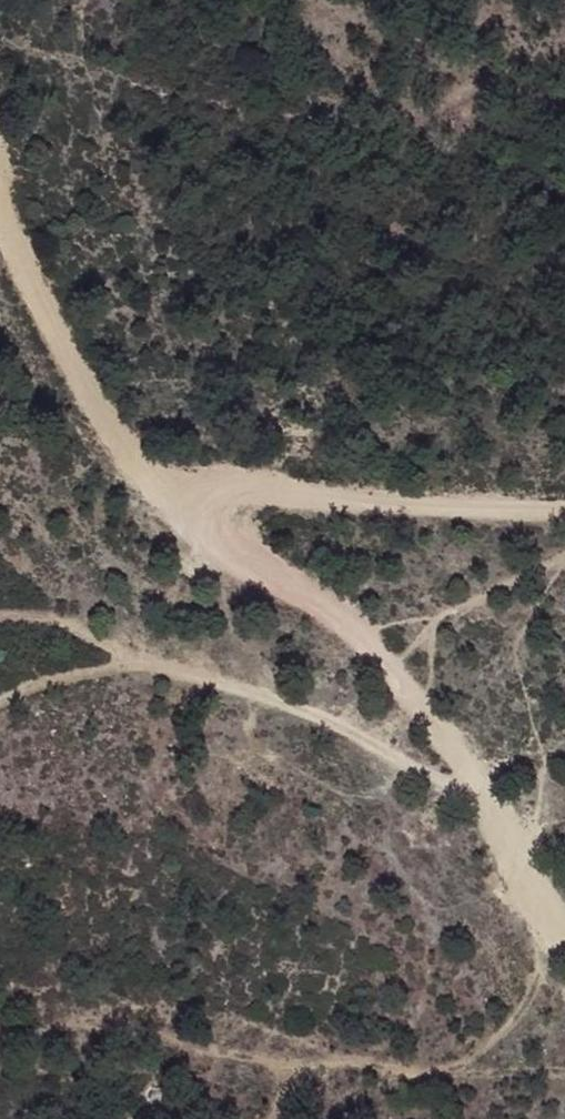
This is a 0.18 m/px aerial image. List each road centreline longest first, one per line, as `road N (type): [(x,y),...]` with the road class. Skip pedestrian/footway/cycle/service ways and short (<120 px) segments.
road 1 (track): [(477,793),(412,697),(350,635),(197,524)]
road 2 (track): [(197,524),(239,499),(564,510)]
road 3 (track): [(197,524),(151,493),(16,276),(0,219)]
road 4 (track): [(564,921),(477,793)]

